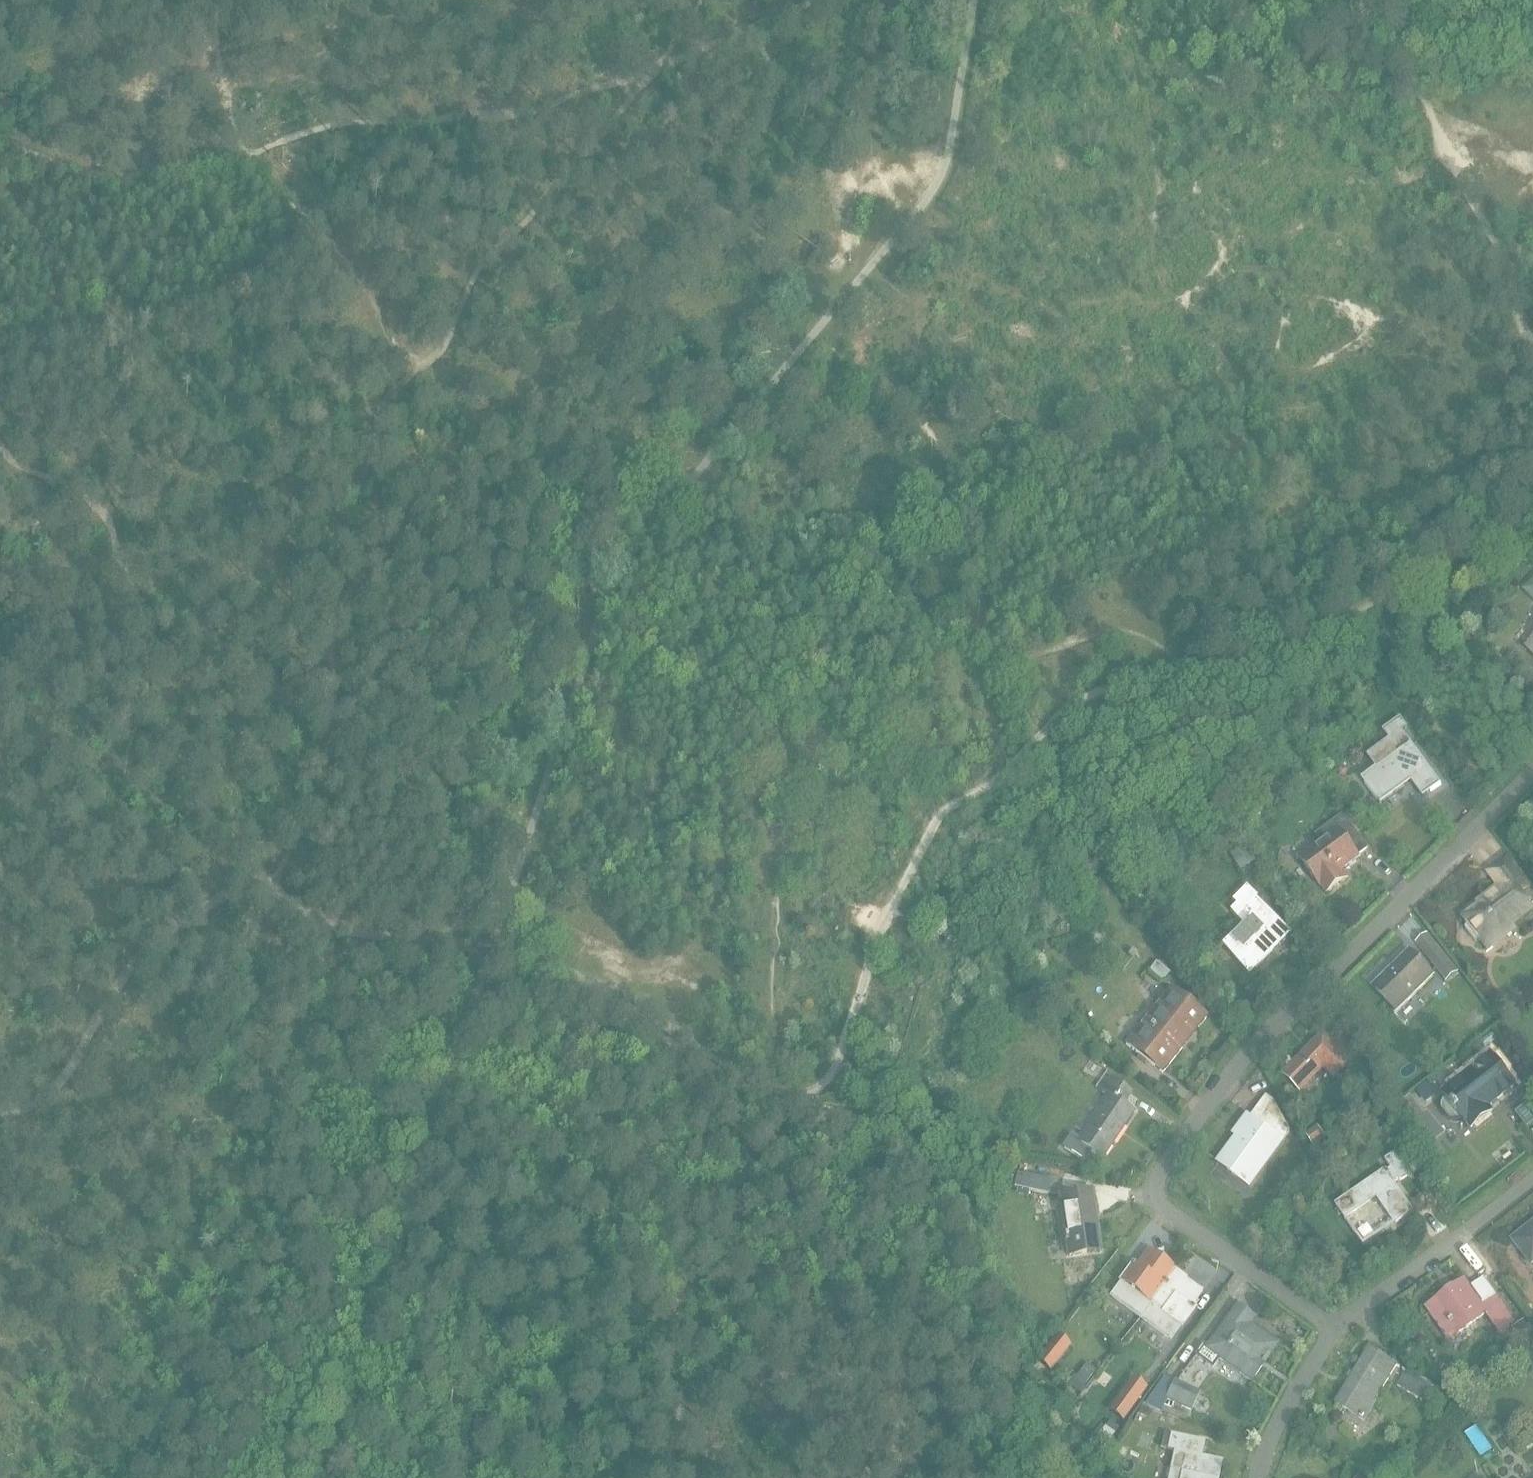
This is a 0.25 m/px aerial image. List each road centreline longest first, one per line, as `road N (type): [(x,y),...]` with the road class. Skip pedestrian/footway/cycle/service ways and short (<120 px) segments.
road 1 (residential): [(1532,767),(1312,986),(1210,1099),(1154,1180),(1154,1202),(1338,1333)]
road 2 (track): [(980,1477),(1008,1401),(994,1317),(934,1213),(906,1142),(833,1069)]
road 3 (residential): [(1338,1333),(1532,1176)]
road 4 (residential): [(1255,1477),(1266,1444),(1338,1333)]

